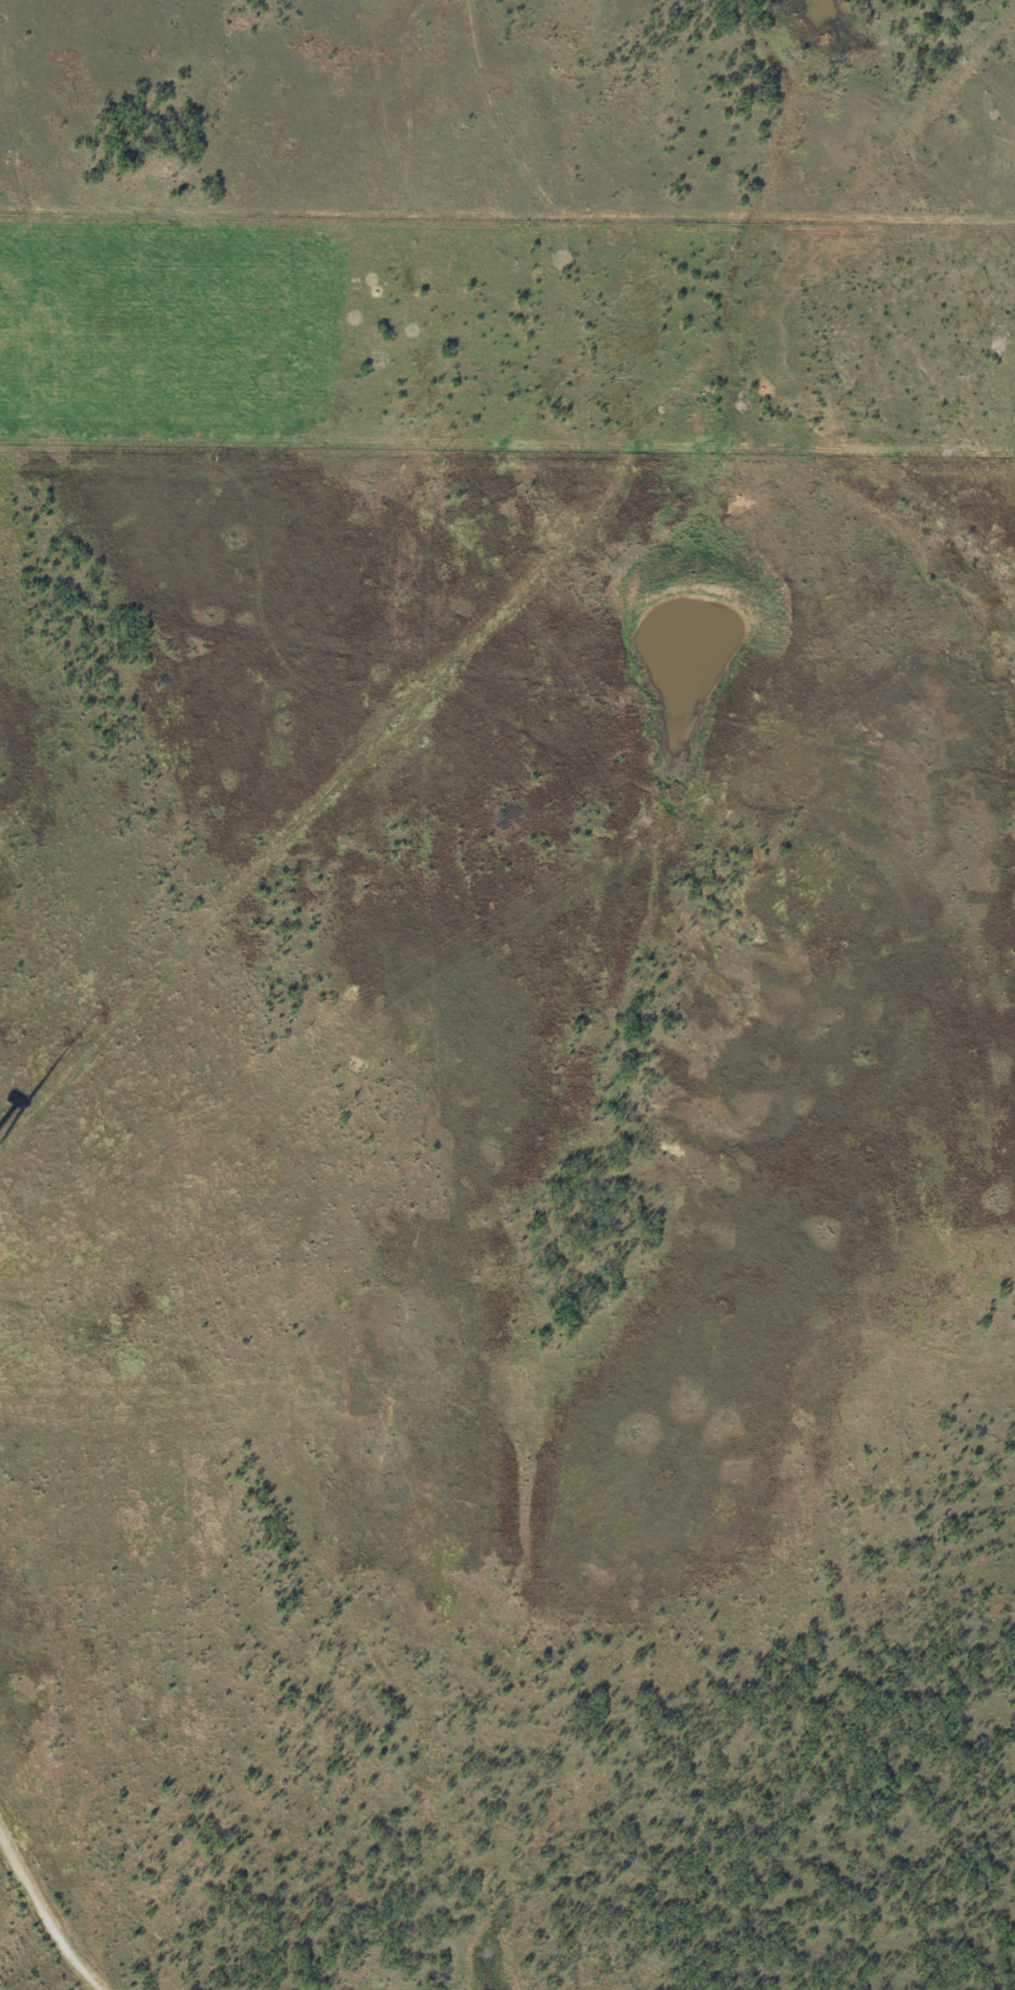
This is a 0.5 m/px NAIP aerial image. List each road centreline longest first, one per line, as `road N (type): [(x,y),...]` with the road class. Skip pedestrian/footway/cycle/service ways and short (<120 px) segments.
road 1 (residential): [(268,1989),(374,1437),(400,1182),(420,454),(374,275),(345,0)]

